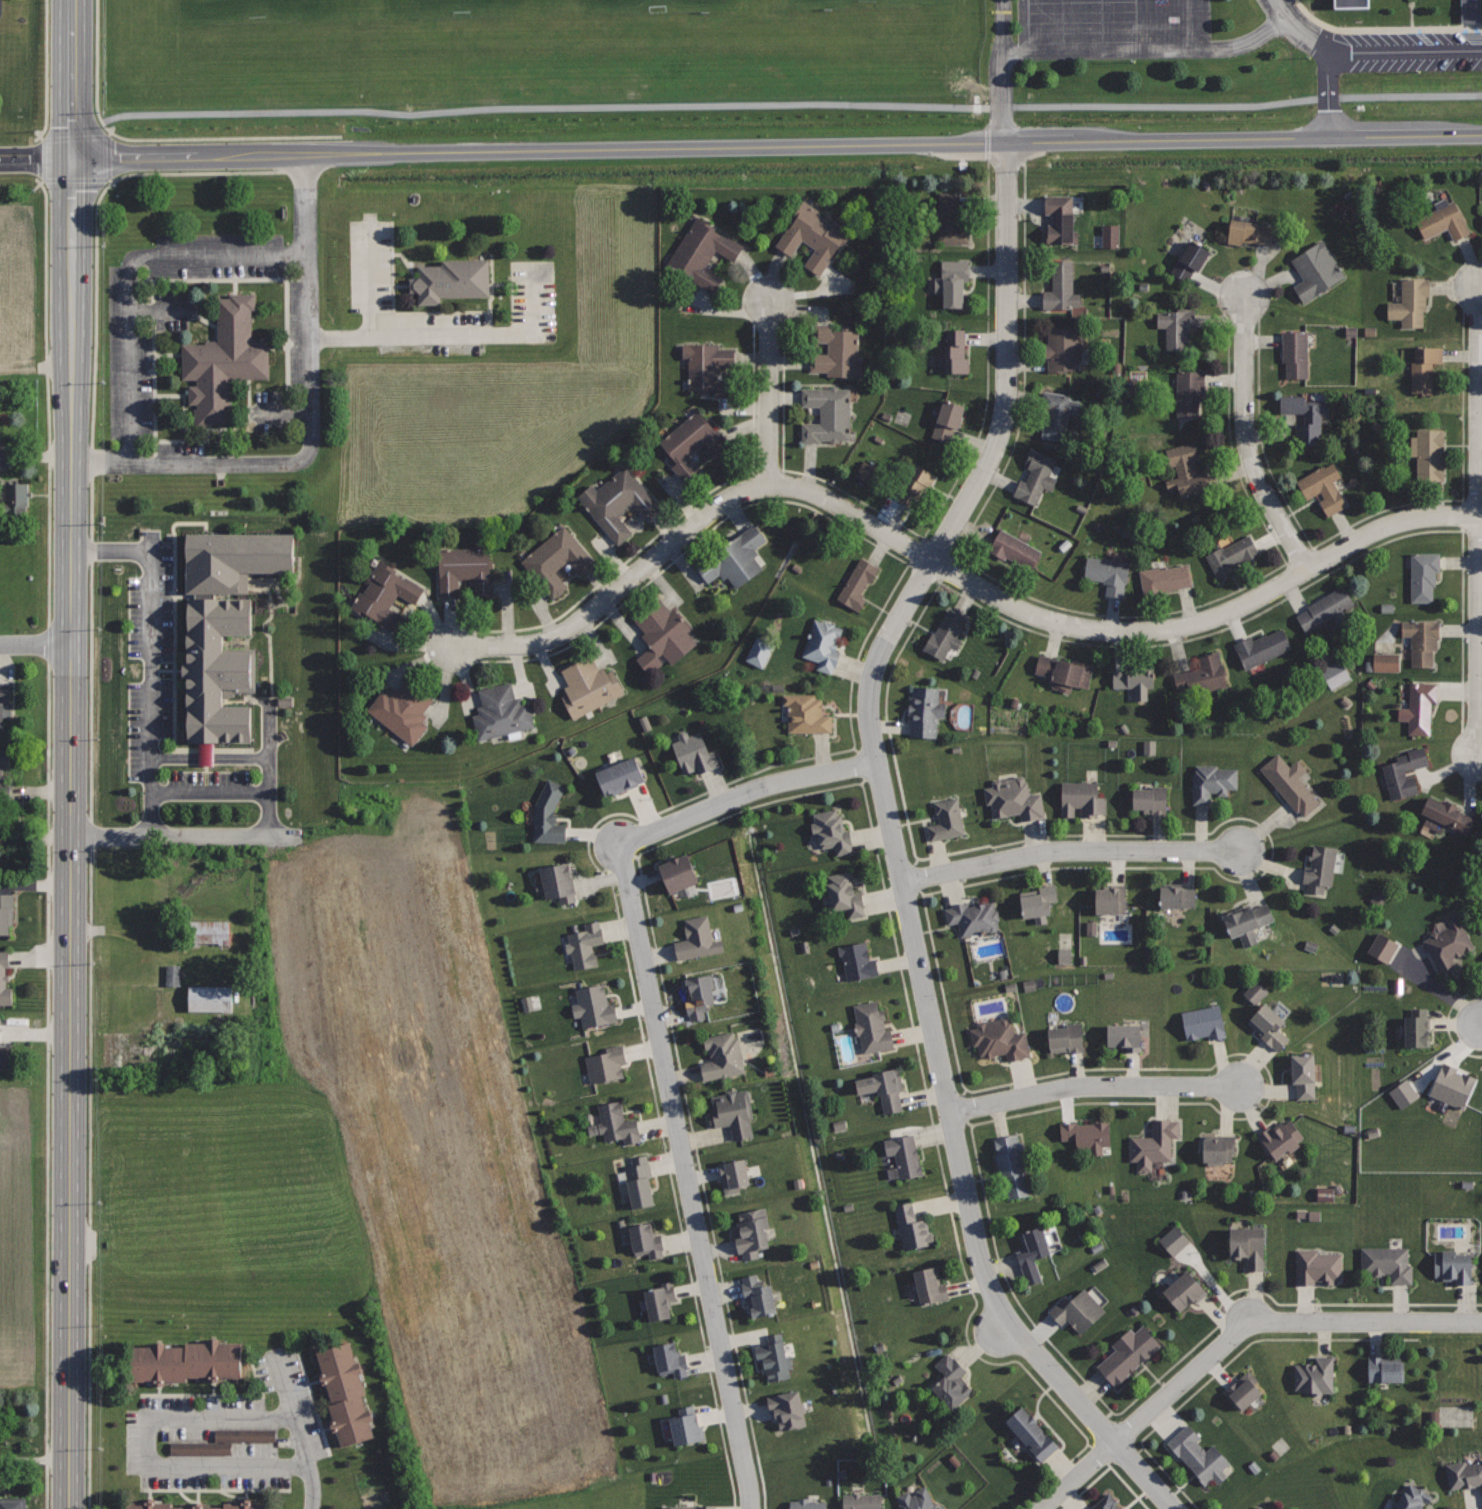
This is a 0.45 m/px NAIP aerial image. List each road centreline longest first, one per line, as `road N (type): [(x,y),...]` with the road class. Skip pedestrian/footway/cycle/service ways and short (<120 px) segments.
road 1 (residential): [(1006,143),(1005,414),(994,452),(889,636),(870,711),(990,1286),(1028,1345),(1174,1508)]
road 2 (secondary): [(1481,136),(71,157)]
road 3 (secondary): [(71,157),(69,1508)]
road 4 (residential): [(1481,515),(1401,521),(1225,614),(1132,632),(1075,627),(1015,608),(808,490),(770,485),(730,497),(566,631),(512,646),(455,645)]
road 5 (residential): [(877,762),(754,789),(623,847),(750,1508)]
road 6 (residential): [(1041,1508),(1250,1323),(1481,1322)]
road 7 (residential): [(1480,755),(1481,285)]
road 8 (residential): [(903,883),(1057,850),(1240,851)]
road 9 (residential): [(950,1114),(1087,1086),(1241,1087)]
road 10 (residential): [(1309,568),(1249,453),(1246,295)]
road 11 (residential): [(770,485),(770,301)]
road 12 (secondary): [(72,0),(71,157)]

